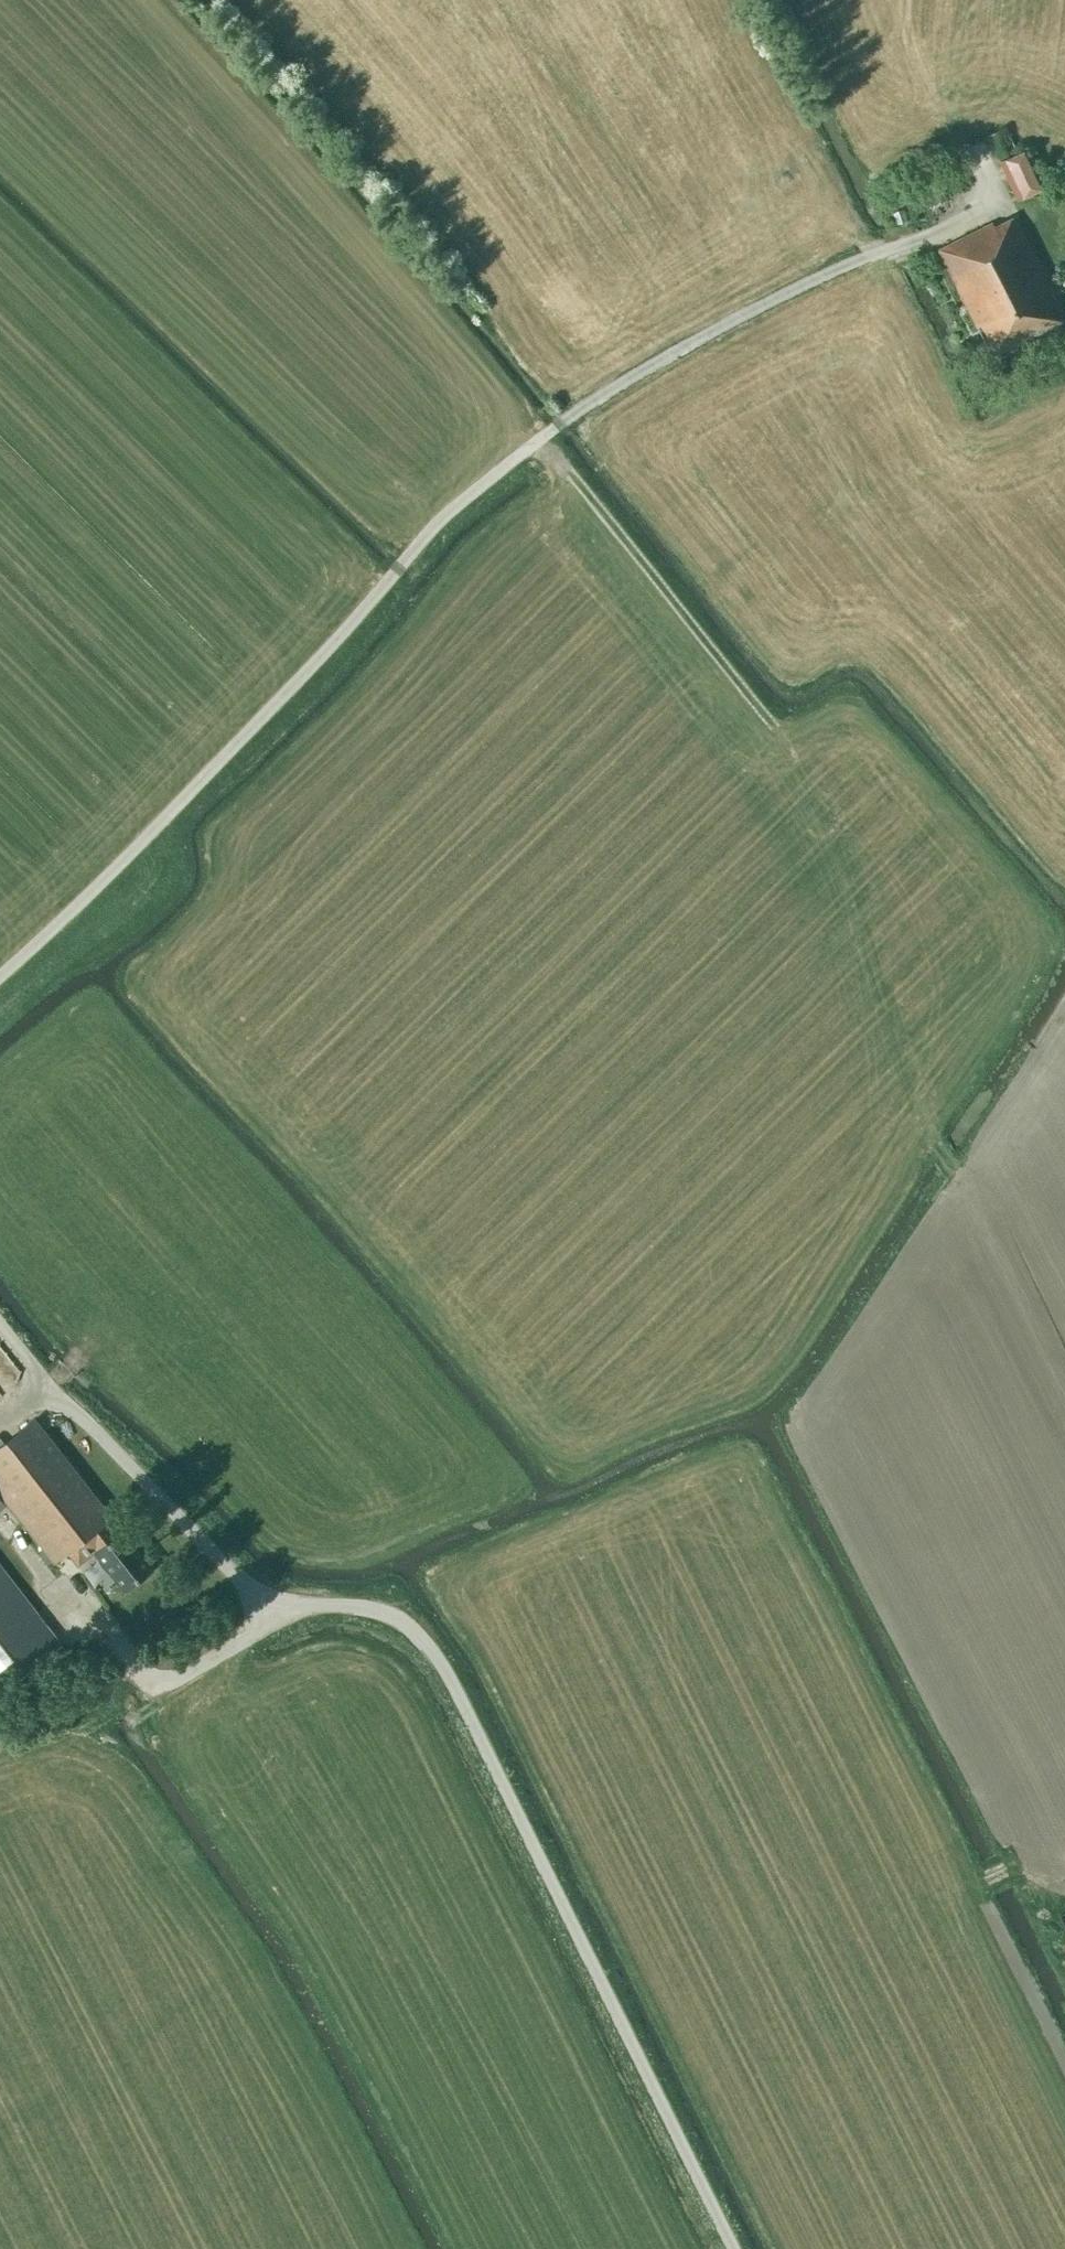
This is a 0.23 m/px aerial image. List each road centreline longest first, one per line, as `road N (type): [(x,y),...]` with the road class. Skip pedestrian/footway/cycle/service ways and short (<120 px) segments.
road 1 (unclassified): [(734,2248),(428,1647),(414,1630),(370,1610),(274,1604),(252,1593),(50,1388),(0,1325)]
road 2 (unclassified): [(0,978),(167,817),(442,520),(488,480),(561,424),(699,338),(907,243)]
road 3 (track): [(1064,1397),(913,1094),(850,865),(809,779),(541,439)]

